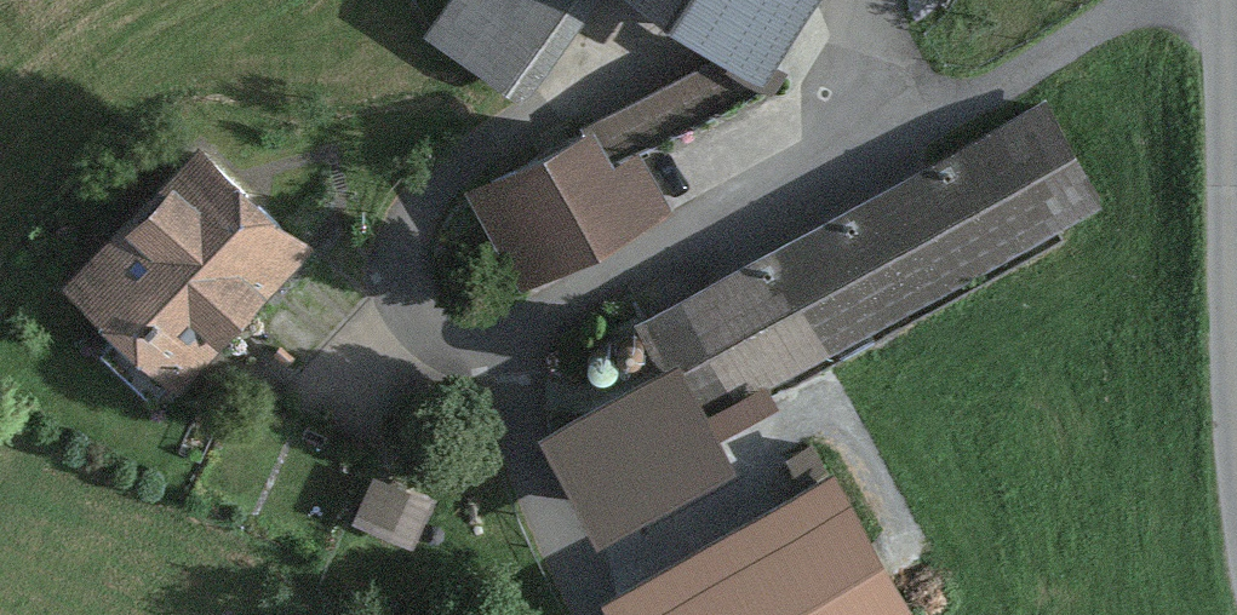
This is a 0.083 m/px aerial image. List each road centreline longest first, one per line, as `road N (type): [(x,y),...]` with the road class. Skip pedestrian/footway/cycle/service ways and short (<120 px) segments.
road 1 (track): [(1163,0),(1124,12),(883,149),(513,340),(428,315),(404,269),(436,185),(491,140),(640,53)]
road 2 (tertiary): [(1223,0),(1236,469)]
road 3 (track): [(513,340),(536,476),(600,614)]
road 4 (track): [(874,0),(883,149)]

